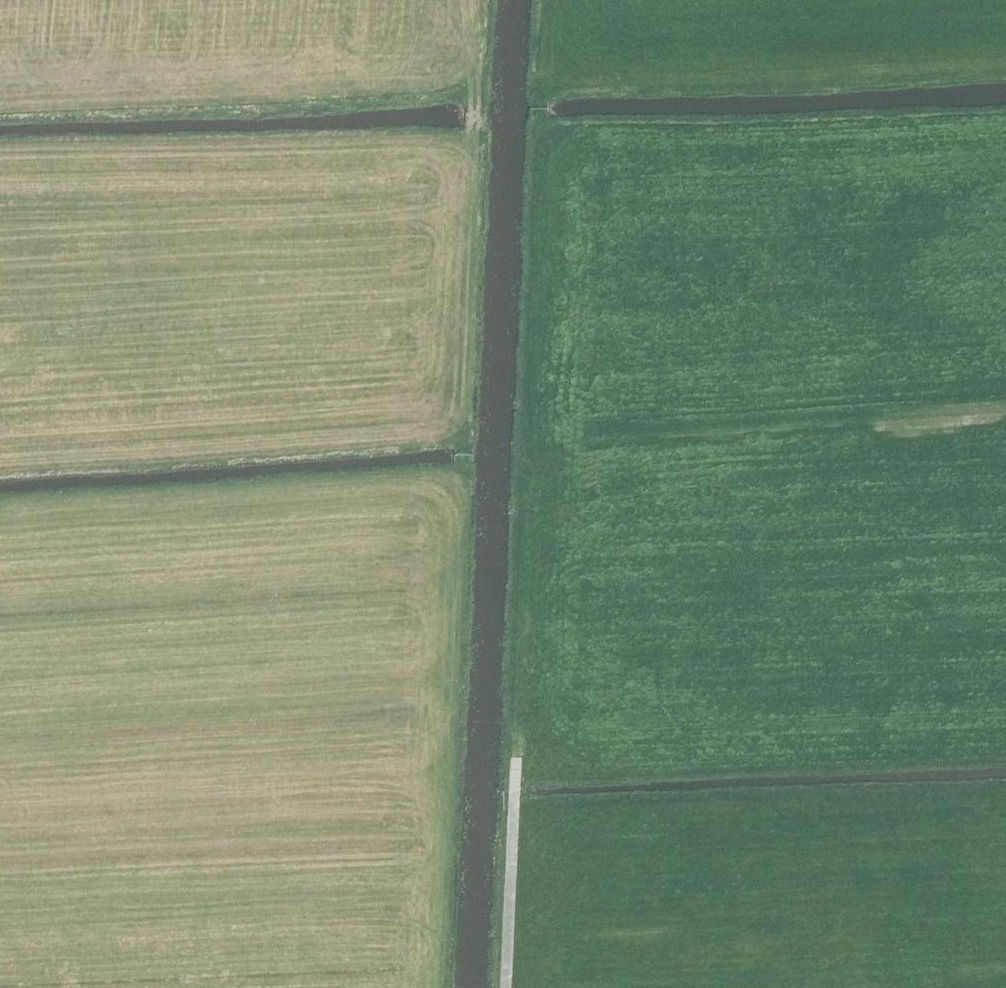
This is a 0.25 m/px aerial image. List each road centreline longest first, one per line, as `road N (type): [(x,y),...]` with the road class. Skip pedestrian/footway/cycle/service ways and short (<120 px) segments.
road 1 (track): [(506,987),(516,762)]

